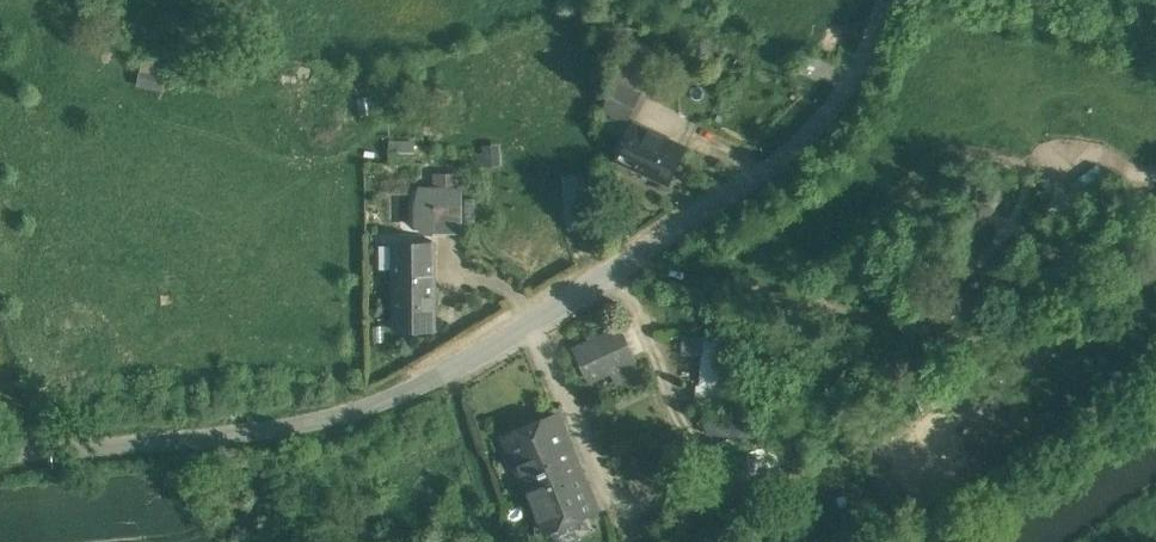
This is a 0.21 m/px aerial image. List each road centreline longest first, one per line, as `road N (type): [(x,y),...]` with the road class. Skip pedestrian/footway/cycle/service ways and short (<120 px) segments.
road 1 (residential): [(0,456),(284,424),(367,403),(450,370),(792,149),(868,64),(899,0)]

